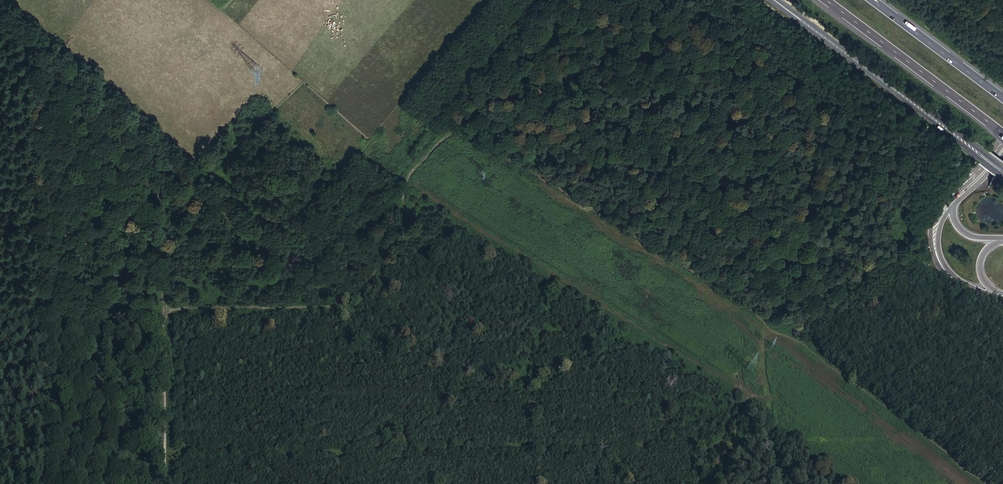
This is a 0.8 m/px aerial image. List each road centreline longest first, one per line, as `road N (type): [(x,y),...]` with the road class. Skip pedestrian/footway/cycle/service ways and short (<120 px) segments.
road 1 (track): [(160,315),(183,305),(319,305),(352,295),(399,227),(399,190),(410,170),(440,142)]
road 2 (secondary): [(773,0),(1002,175)]
road 3 (track): [(160,201),(163,483)]
road 4 (secondary): [(1002,166),(776,0)]
road 5 (track): [(0,24),(144,159),(160,201)]
road 6 (track): [(160,201),(203,195),(223,207),(249,243),(344,299)]
road 7 (motorway): [(825,0),(1002,133)]
road 8 (motorway): [(1002,97),(872,0)]
road 9 (track): [(763,335),(775,483)]
road 10 (secondary): [(979,169),(931,219),(940,267)]

